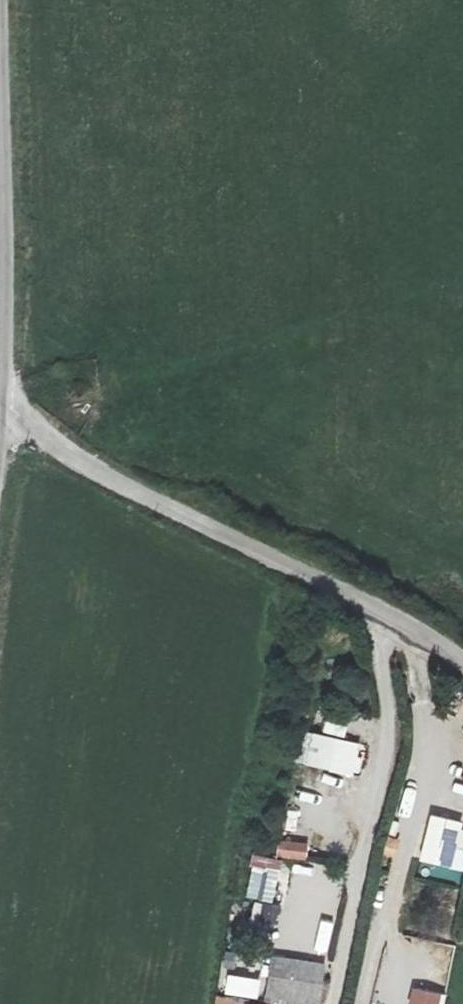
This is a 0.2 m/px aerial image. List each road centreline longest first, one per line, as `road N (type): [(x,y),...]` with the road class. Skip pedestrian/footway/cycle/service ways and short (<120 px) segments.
road 1 (unclassified): [(0,411),(13,412),(123,485),(349,594),(462,666)]

